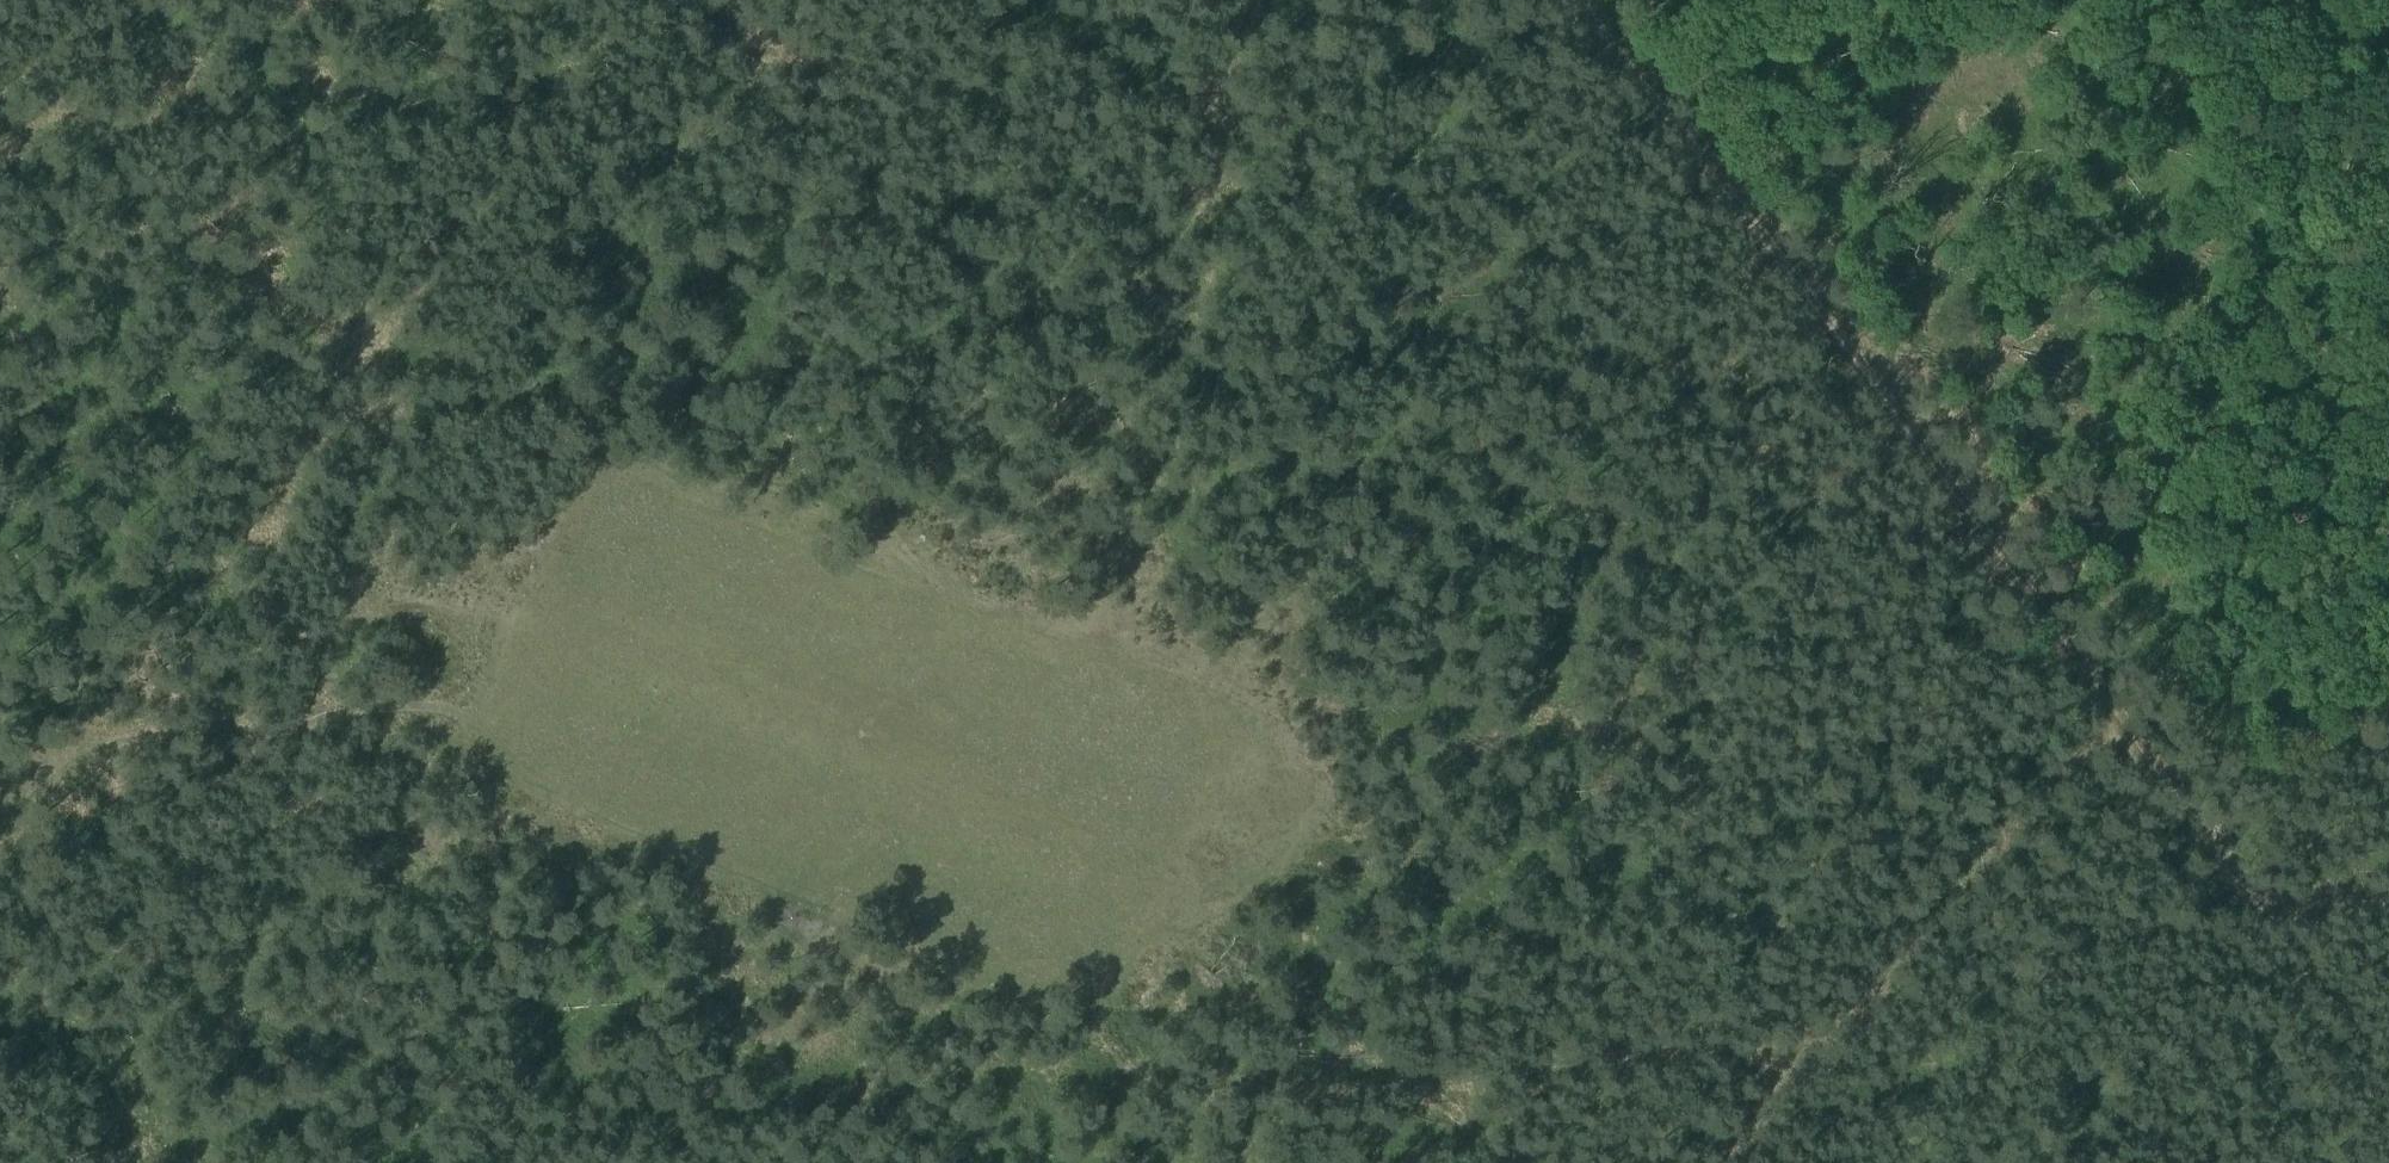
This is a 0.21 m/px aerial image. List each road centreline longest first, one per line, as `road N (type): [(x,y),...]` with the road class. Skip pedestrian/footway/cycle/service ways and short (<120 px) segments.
road 1 (track): [(1564,0),(2072,662),(2217,832),(2263,874),(2320,884),(2388,879)]
road 2 (track): [(0,839),(36,788),(124,741),(213,725),(279,731),(371,705),(463,710)]

